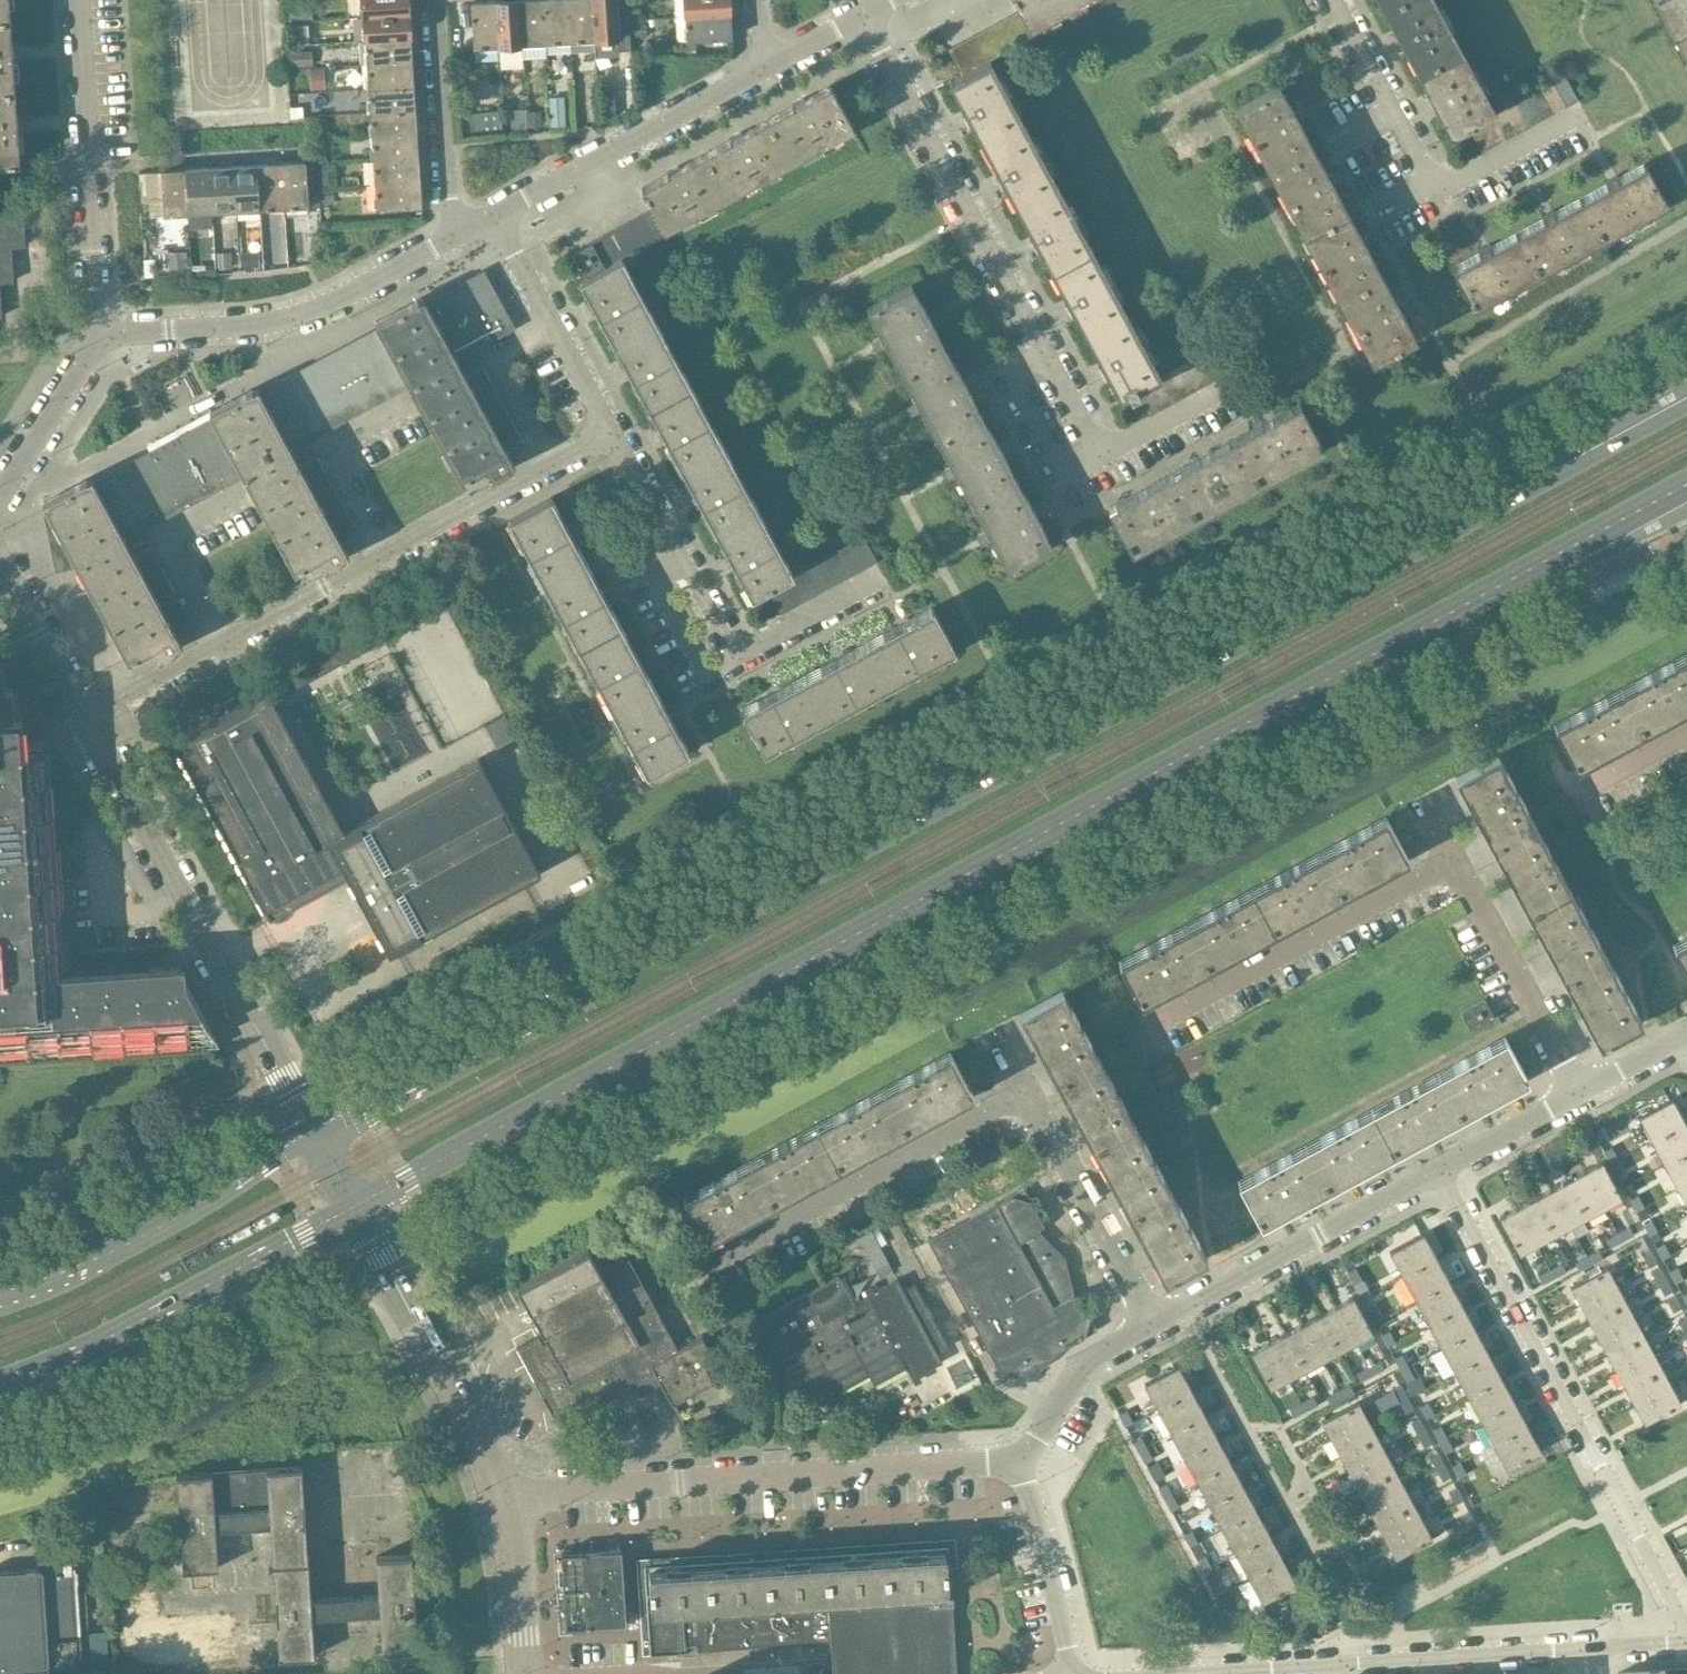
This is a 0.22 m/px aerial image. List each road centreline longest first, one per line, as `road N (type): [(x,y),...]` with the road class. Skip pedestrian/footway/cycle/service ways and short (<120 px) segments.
road 1 (secondary): [(1686,397),(778,890),(642,947),(580,992),(311,1132)]
road 2 (secondary): [(354,1211),(1686,485)]
road 3 (residential): [(83,718),(610,432)]
road 4 (residential): [(1440,1173),(1686,1630)]
road 5 (residential): [(503,1500),(556,1489),(987,1464),(1019,1468)]
road 6 (secondary): [(0,1385),(188,1300),(354,1211)]
road 7 (residential): [(1049,358),(864,15)]
road 8 (residential): [(98,337),(261,325),(327,307),(459,234)]
road 9 (residential): [(1338,0),(1437,185),(1584,110)]
road 10 (residential): [(720,1256),(1028,1091)]
road 11 (secondary): [(311,1132),(141,1227),(0,1290)]
road 12 (residential): [(98,337),(76,0)]
road 13 (residential): [(1159,1023),(1452,864)]
road 14 (residential): [(503,1500),(354,1211)]
road 15 (residential): [(1152,1323),(1440,1173)]
road 16 (residential): [(83,718),(236,995)]
road 17 (residential): [(491,216),(763,68)]
road 18 (residential): [(1301,1665),(1589,1647)]
road 19 (residential): [(1152,1323),(1028,1091)]
road 20 (residential): [(1581,1093),(1452,864)]
road 21 (residential): [(610,432),(491,216)]
road 22 (residential): [(459,234),(448,199),(436,0)]
road 23 (residential): [(1019,1468),(1072,1673)]
road 24 (residential): [(1019,1468),(1087,1360),(1152,1323)]
road 25 (residential): [(1049,358),(1013,378),(1063,474),(1100,454)]
road 26 (residential): [(670,540),(654,577),(705,673),(735,657)]
road 27 (residential): [(0,491),(98,337)]
road 28 (residential): [(0,562),(83,718)]
road 29 (residential): [(524,1673),(503,1500)]
road 30 (residential): [(1100,454),(1251,374)]
road 31 (residential): [(735,657),(882,574)]
road 32 (residential): [(1440,1173),(1581,1093)]
road 33 (residential): [(311,1132),(236,995)]
road 34 (residential): [(1164,1673),(1301,1665)]
road 35 (residential): [(735,657),(670,540)]
road 36 (residential): [(670,540),(610,432)]
road 37 (residential): [(1581,1093),(1686,1035)]

